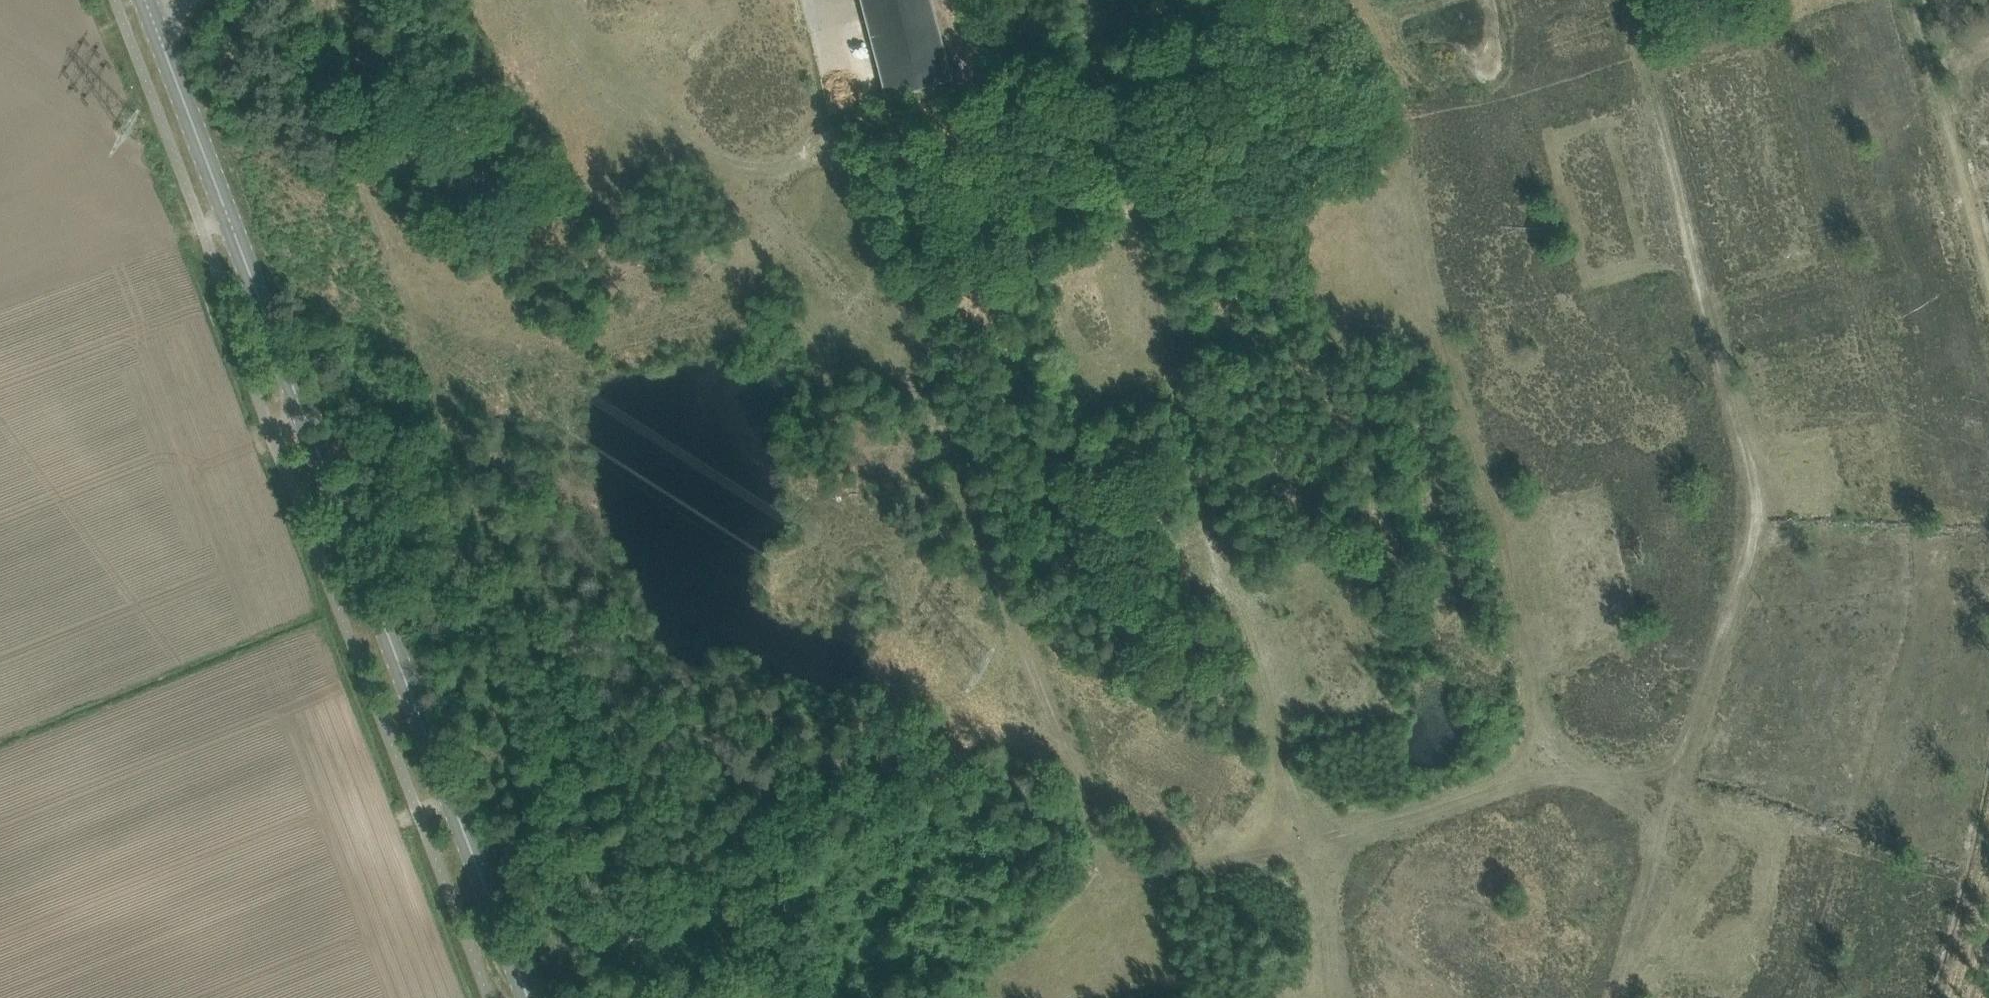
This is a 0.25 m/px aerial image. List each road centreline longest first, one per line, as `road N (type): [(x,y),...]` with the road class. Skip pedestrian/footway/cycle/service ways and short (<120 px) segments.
road 1 (tertiary): [(529,997),(145,0)]
road 2 (track): [(1907,0),(1988,284)]
road 3 (track): [(1937,997),(1988,818)]

